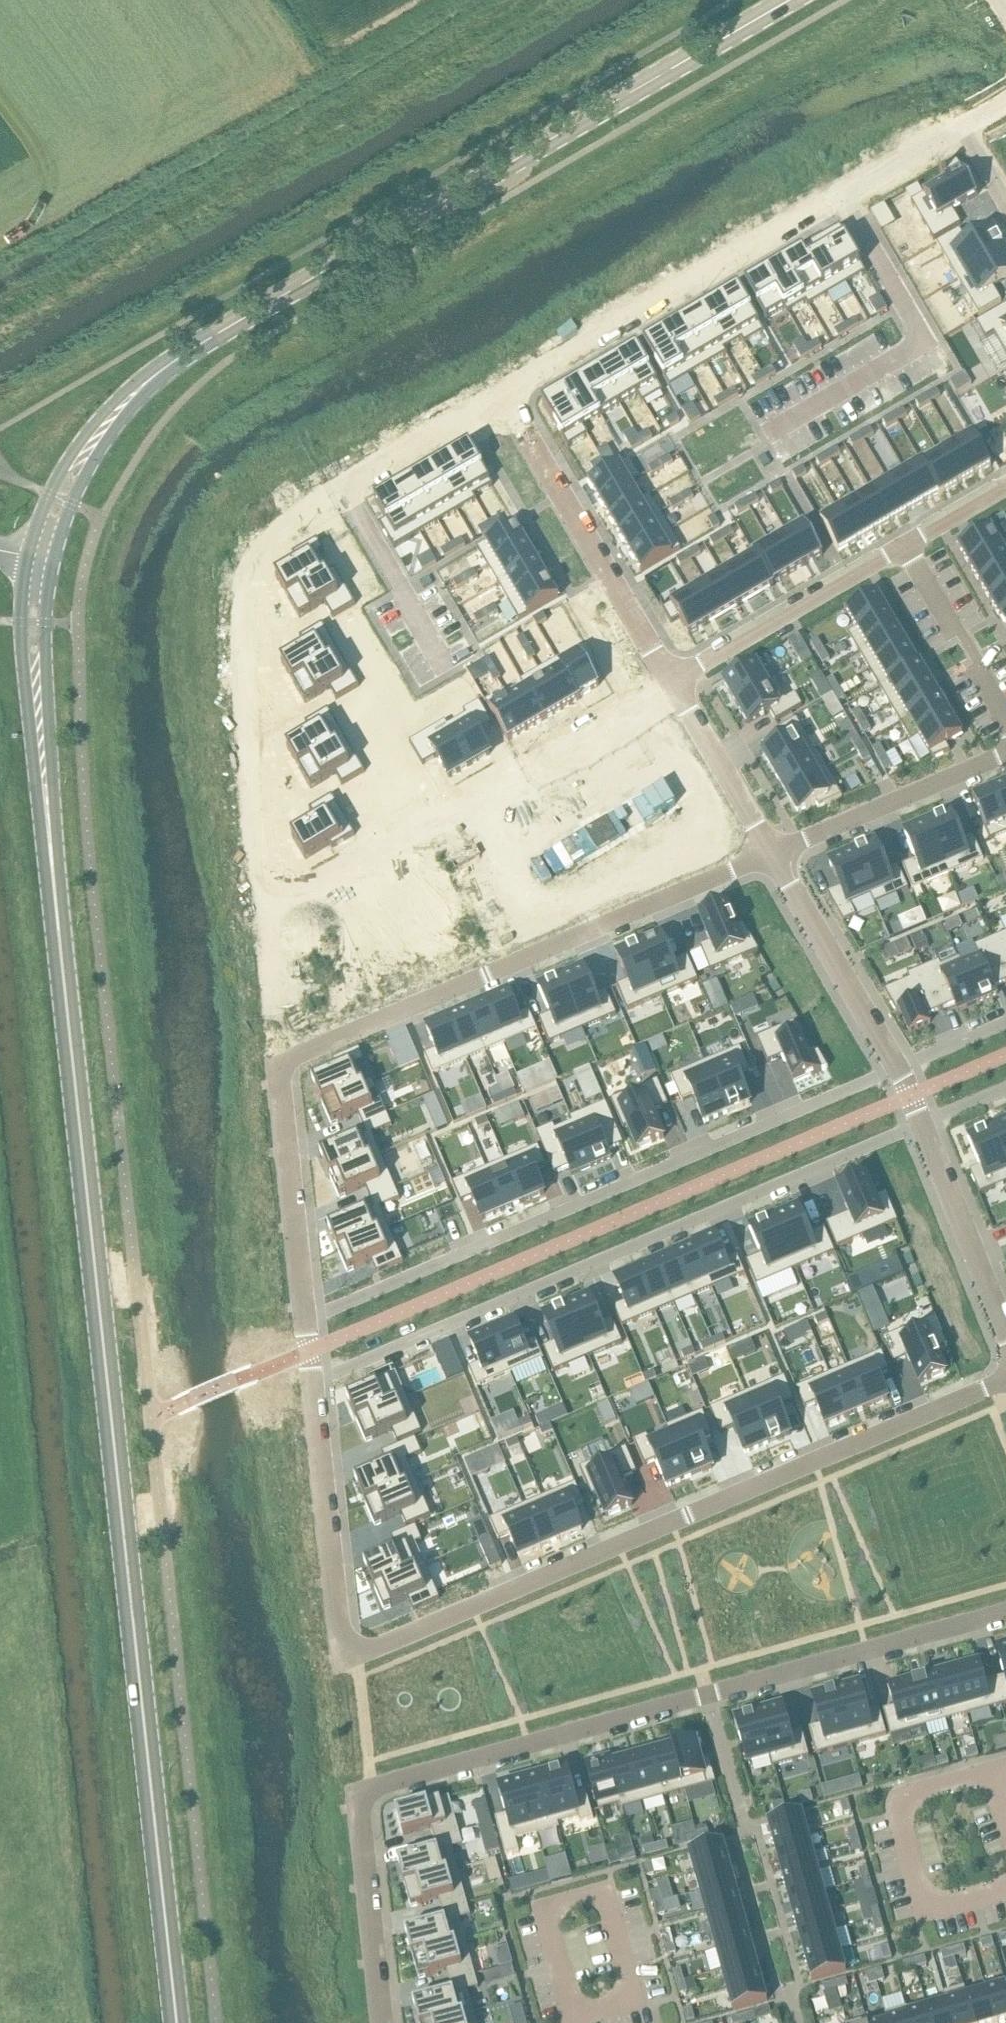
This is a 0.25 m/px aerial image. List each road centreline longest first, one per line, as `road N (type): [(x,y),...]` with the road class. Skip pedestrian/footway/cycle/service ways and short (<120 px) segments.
road 1 (secondary): [(176,2022),(59,931),(34,622),(43,562)]
road 2 (residential): [(504,391),(306,510),(259,559),(244,603),(243,646),(263,908),(274,914),(674,683)]
road 3 (residential): [(1005,1380),(360,1653),(342,1643),(312,1384)]
road 4 (secondary): [(43,562),(73,477),(140,388),(201,343),(792,0)]
road 5 (residential): [(1005,1609),(372,1787),(359,1815),(380,2022)]
road 6 (residential): [(305,1318),(275,1071),(400,1008),(774,854)]
road 7 (residential): [(921,1124),(312,1384)]
road 8 (residential): [(305,1318),(898,1069)]
road 9 (residential): [(960,129),(504,391)]
road 10 (residential): [(504,391),(674,683)]
road 11 (residential): [(674,683),(906,545)]
road 12 (residential): [(774,854),(1005,754)]
road 13 (residential): [(774,854),(898,1069)]
road 14 (residential): [(921,1124),(1005,1322)]
road 15 (residential): [(906,545),(1005,726)]
road 16 (residential): [(674,683),(774,854)]

